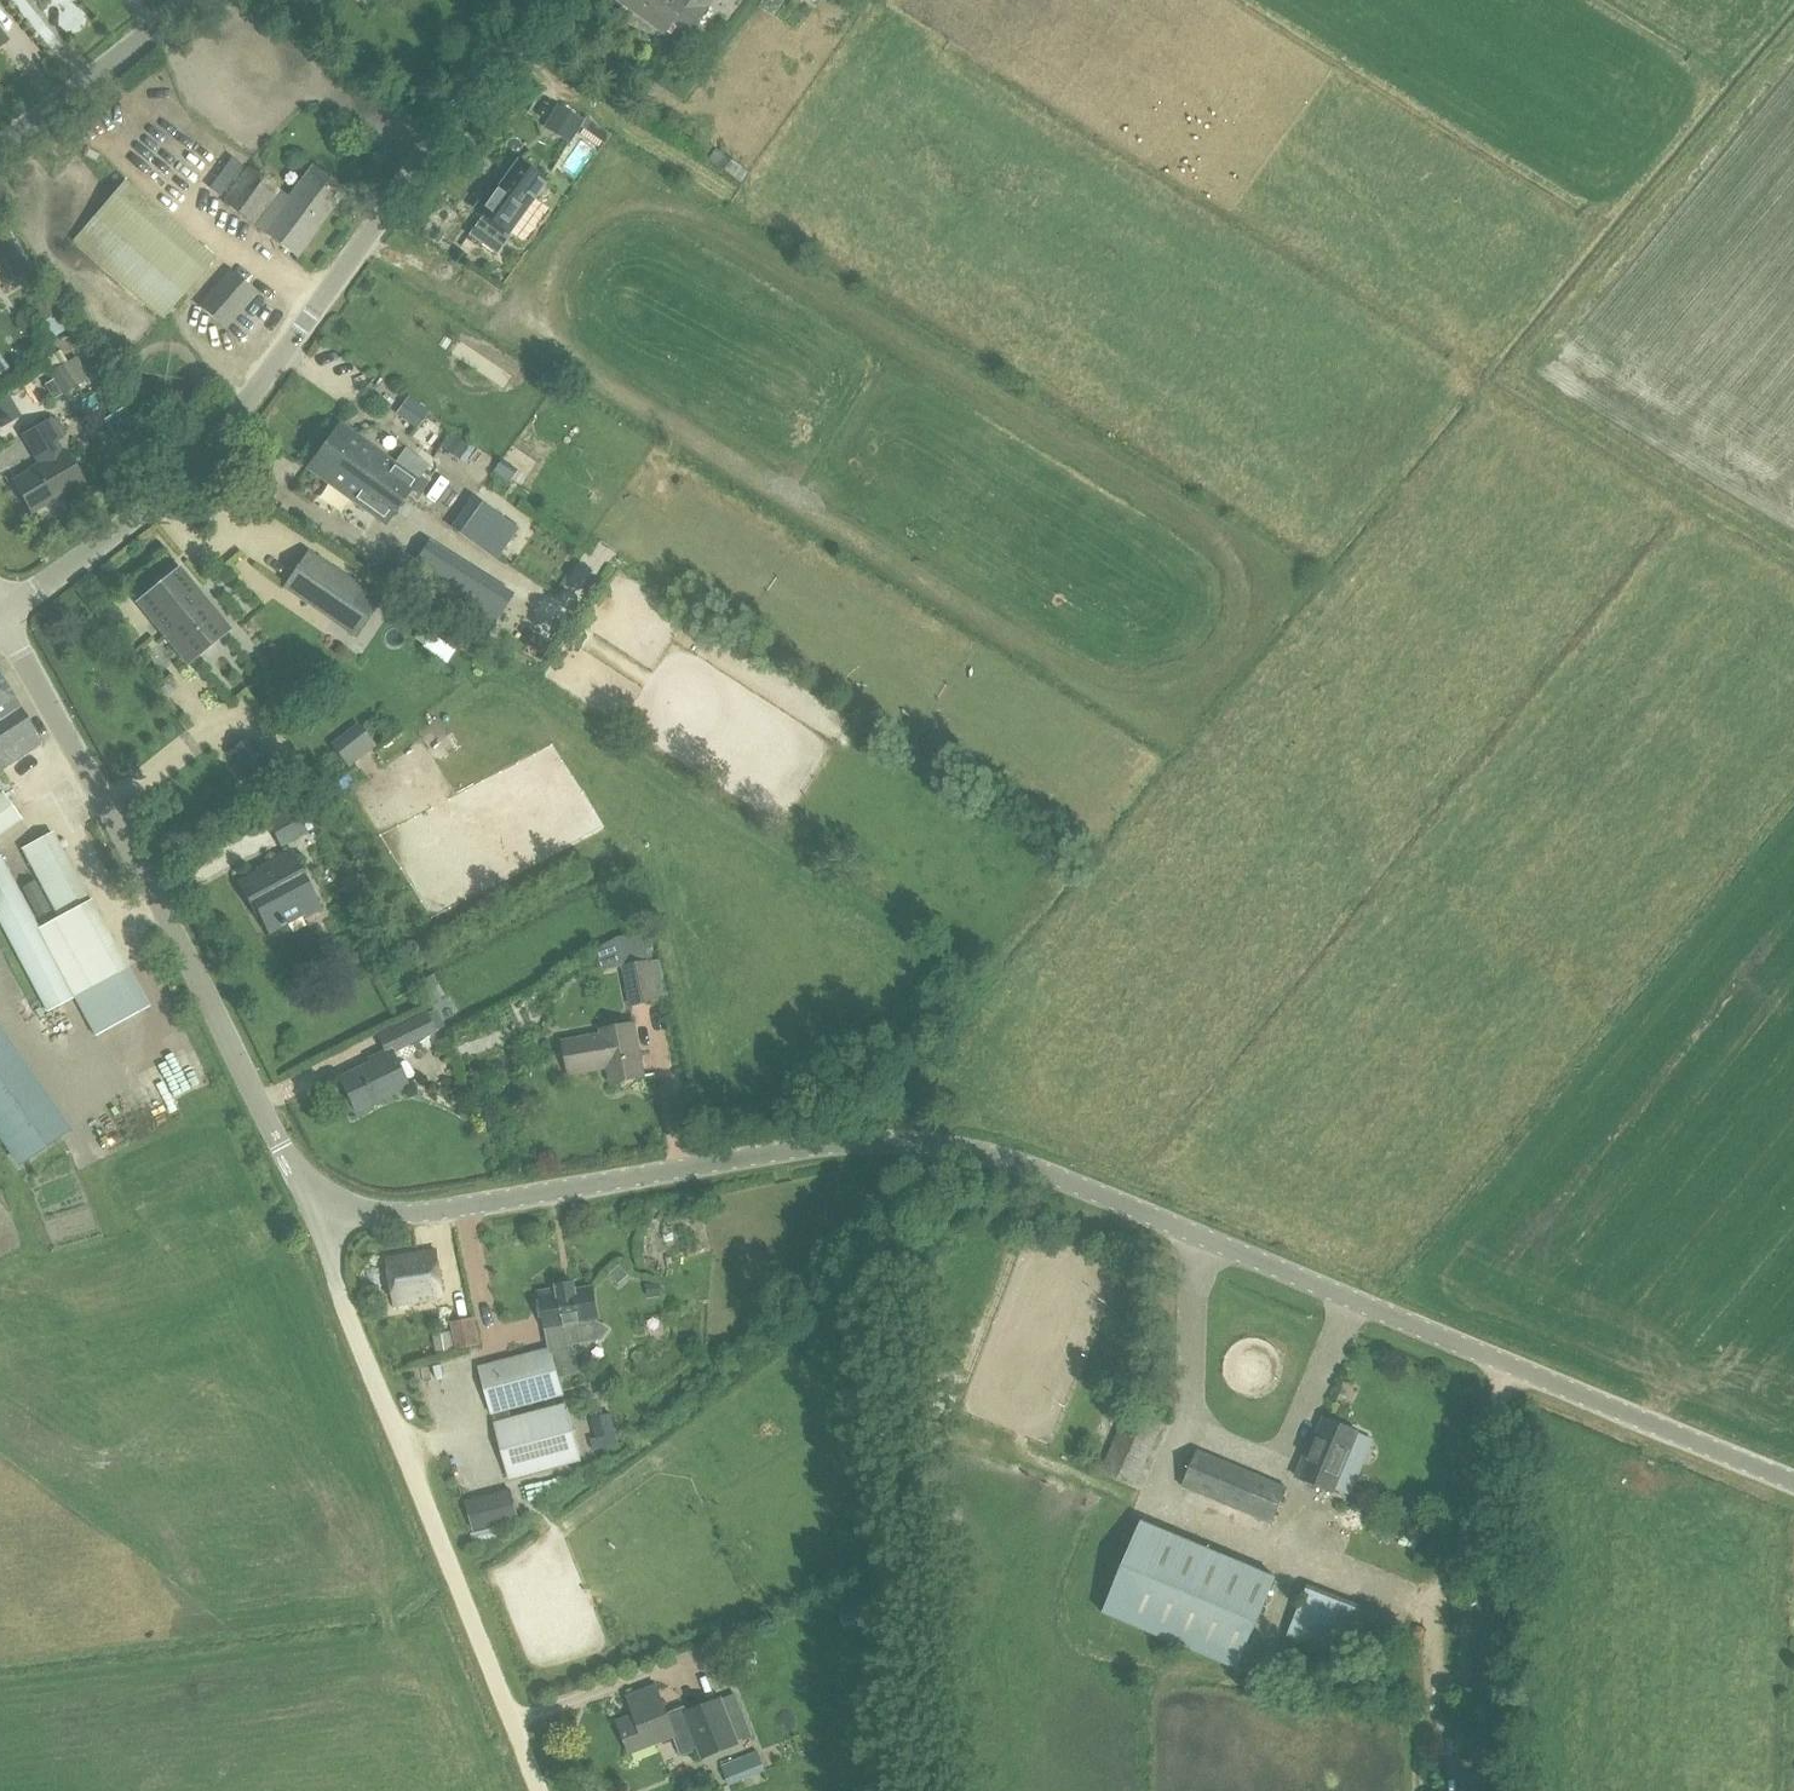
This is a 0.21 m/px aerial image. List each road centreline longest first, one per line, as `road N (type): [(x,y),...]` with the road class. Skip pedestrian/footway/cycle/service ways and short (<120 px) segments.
road 1 (unclassified): [(1793,1478),(1028,1166),(928,1143),(866,1141),(319,1222)]
road 2 (unclassified): [(0,611),(148,507),(227,426),(533,0)]
road 3 (unclassified): [(319,1222),(153,876),(0,614)]
road 4 (unclassified): [(542,1790),(319,1222)]
road 5 (unclassified): [(0,145),(189,0)]

